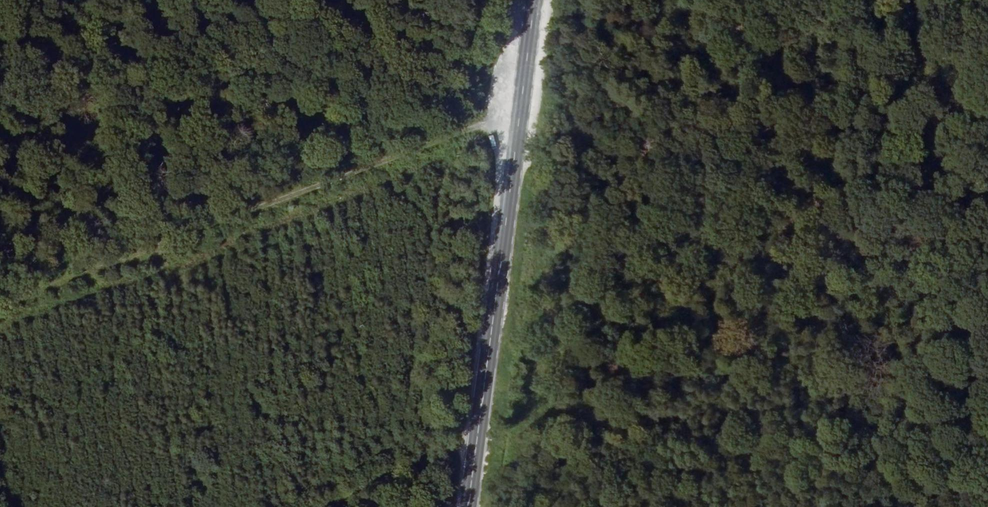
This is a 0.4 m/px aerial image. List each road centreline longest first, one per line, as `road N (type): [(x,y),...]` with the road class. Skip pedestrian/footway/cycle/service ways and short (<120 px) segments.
road 1 (track): [(319,506),(475,431),(987,5)]
road 2 (track): [(0,302),(520,106)]
road 3 (primary): [(534,0),(466,506)]
road 4 (track): [(938,0),(987,327)]

